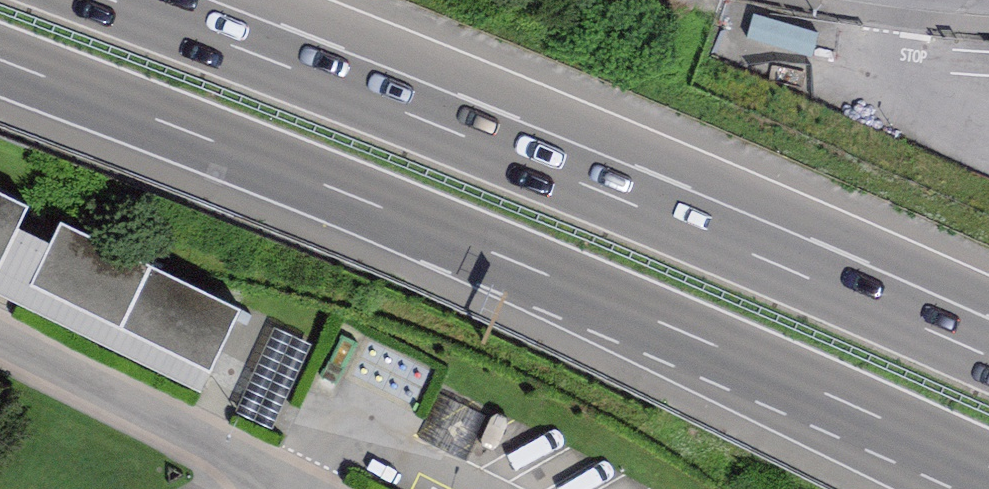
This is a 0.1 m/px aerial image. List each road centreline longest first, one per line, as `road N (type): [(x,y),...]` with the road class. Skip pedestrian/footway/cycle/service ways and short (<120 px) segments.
road 1 (trunk): [(0,59),(556,278),(988,466)]
road 2 (trunk): [(988,358),(508,152),(110,0)]

